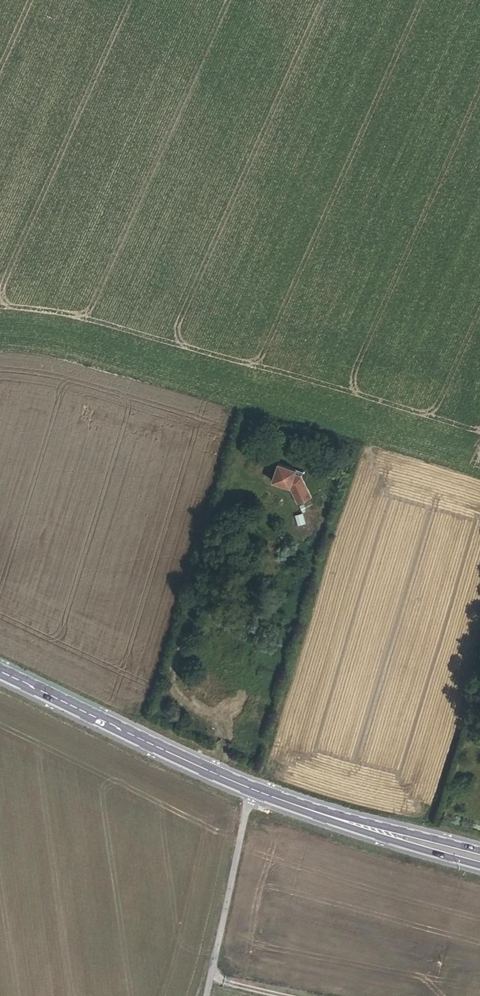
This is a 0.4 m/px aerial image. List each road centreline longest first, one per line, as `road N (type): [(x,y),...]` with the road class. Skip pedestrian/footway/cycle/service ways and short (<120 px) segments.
road 1 (secondary): [(479,860),(252,791),(0,677)]

